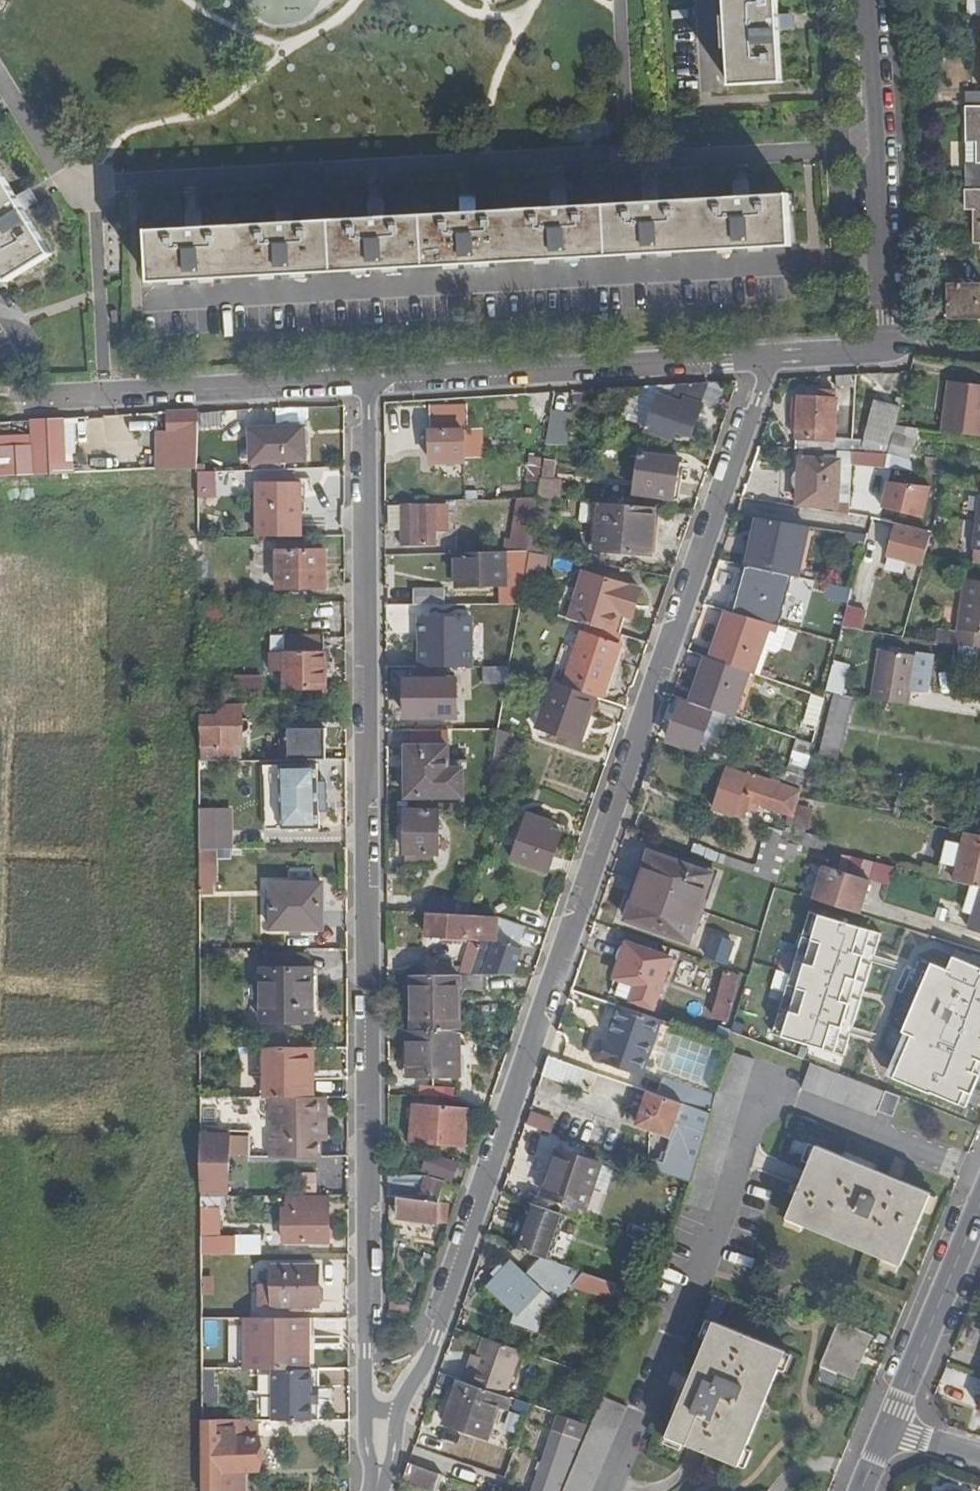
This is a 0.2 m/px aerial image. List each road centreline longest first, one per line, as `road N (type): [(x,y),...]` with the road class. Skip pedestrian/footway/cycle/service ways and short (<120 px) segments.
road 1 (residential): [(384,1451),(435,1336),(767,362)]
road 2 (residential): [(384,1451),(366,1350),(367,394)]
road 3 (residential): [(767,362),(367,394)]
road 4 (residential): [(892,352),(867,0)]
road 5 (residential): [(367,394),(18,414)]
road 6 (residential): [(892,1432),(979,1206)]
road 7 (residential): [(892,352),(767,362)]

